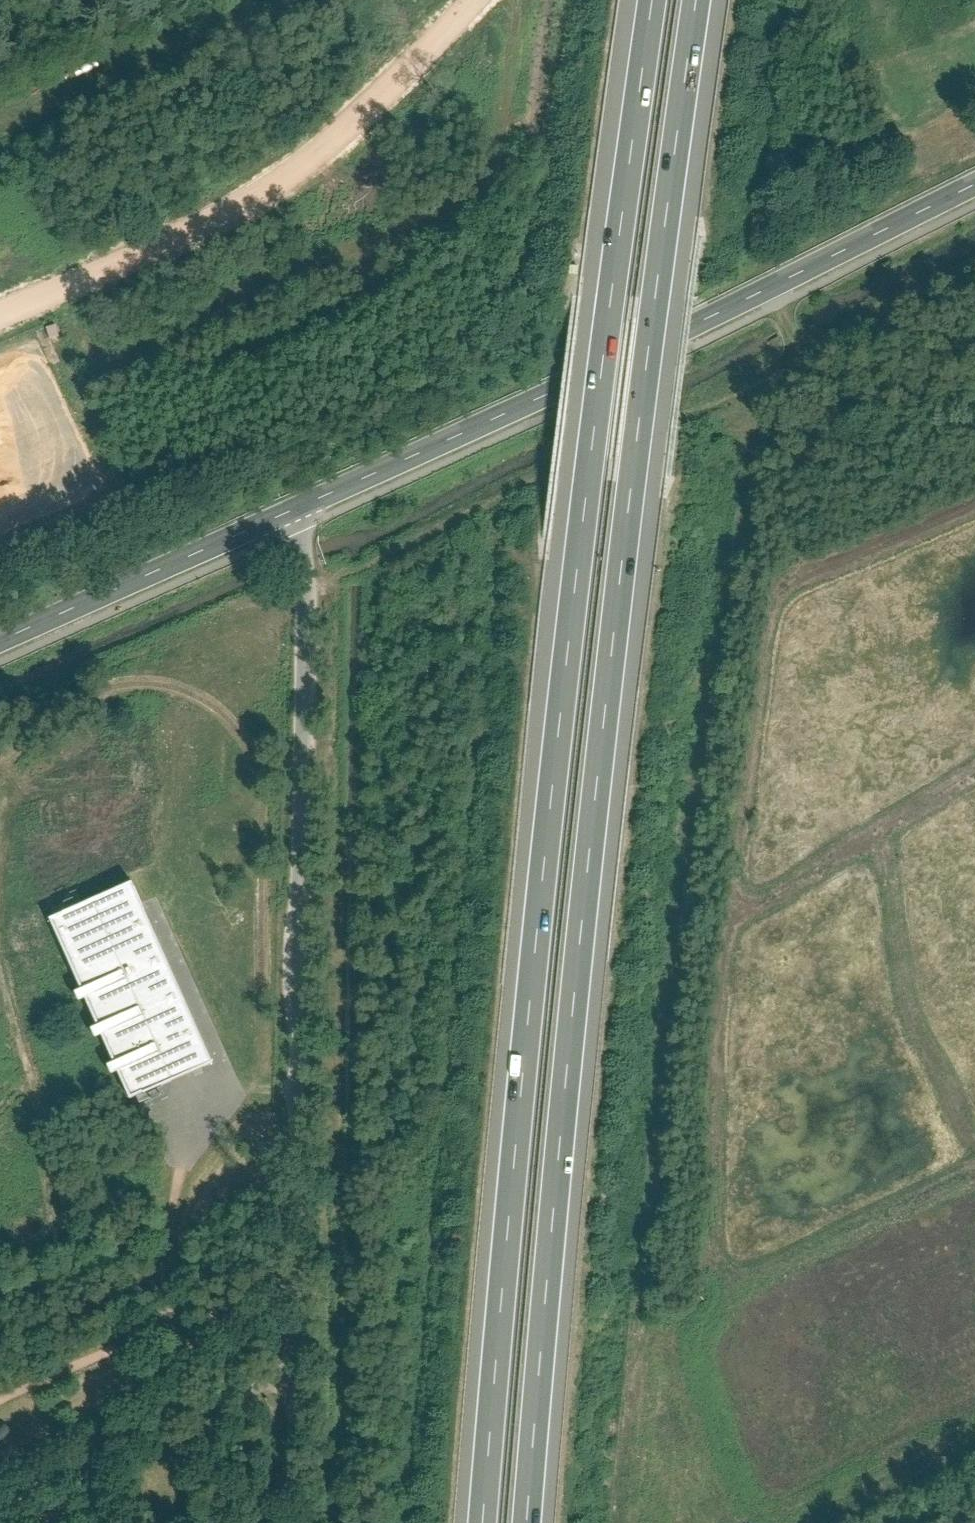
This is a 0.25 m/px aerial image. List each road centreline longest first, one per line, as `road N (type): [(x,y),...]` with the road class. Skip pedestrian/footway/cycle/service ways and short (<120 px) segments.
road 1 (motorway): [(529,1522),(580,939),(698,0)]
road 2 (motorway): [(653,0),(587,480),(484,1522)]
road 3 (residential): [(293,1522),(307,577)]
road 4 (track): [(0,790),(87,732),(158,650),(370,564),(767,378),(793,360),(798,345)]
road 5 (tertiary): [(288,512),(974,179)]
road 6 (track): [(463,0),(294,183),(0,312)]
road 7 (tertiary): [(0,640),(288,512)]

